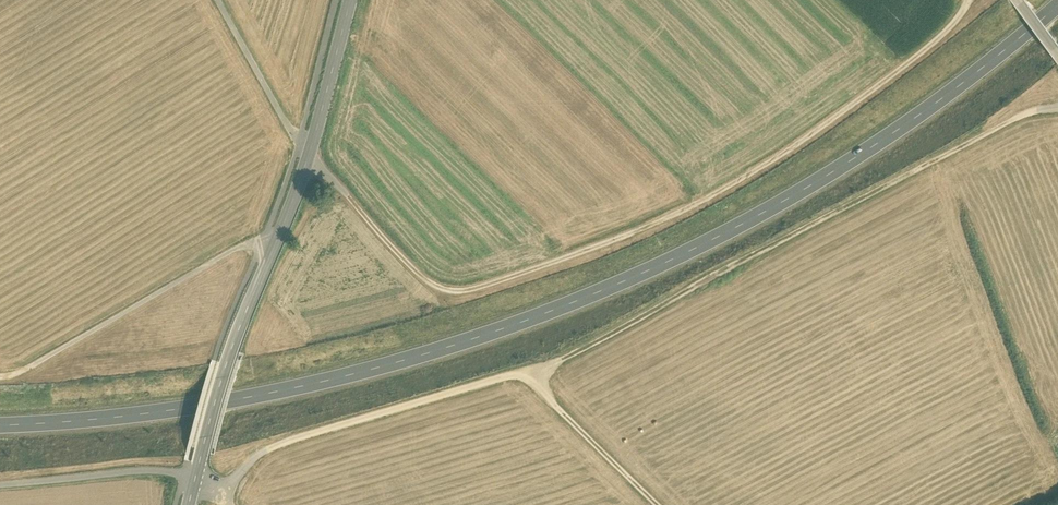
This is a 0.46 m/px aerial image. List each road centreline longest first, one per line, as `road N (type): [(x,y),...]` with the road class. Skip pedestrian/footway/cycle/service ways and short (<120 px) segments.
road 1 (primary): [(0,430),(256,399),(391,371),(525,327),(738,227),(844,165),(1057,6)]
road 2 (track): [(952,27),(717,193),(648,229),(472,290),(444,290),(415,271),(309,153)]
road 3 (track): [(1057,101),(518,372)]
road 4 (tertiary): [(187,504),(221,377),(309,153),(349,0)]
road 5 (track): [(216,495),(286,440),(518,372),(537,389)]
road 6 (track): [(0,378),(235,248),(262,242)]
road 7 (track): [(0,484),(134,470),(183,473)]
road 8 (track): [(658,504),(537,389)]
road 9 (track): [(219,0),(300,140)]

